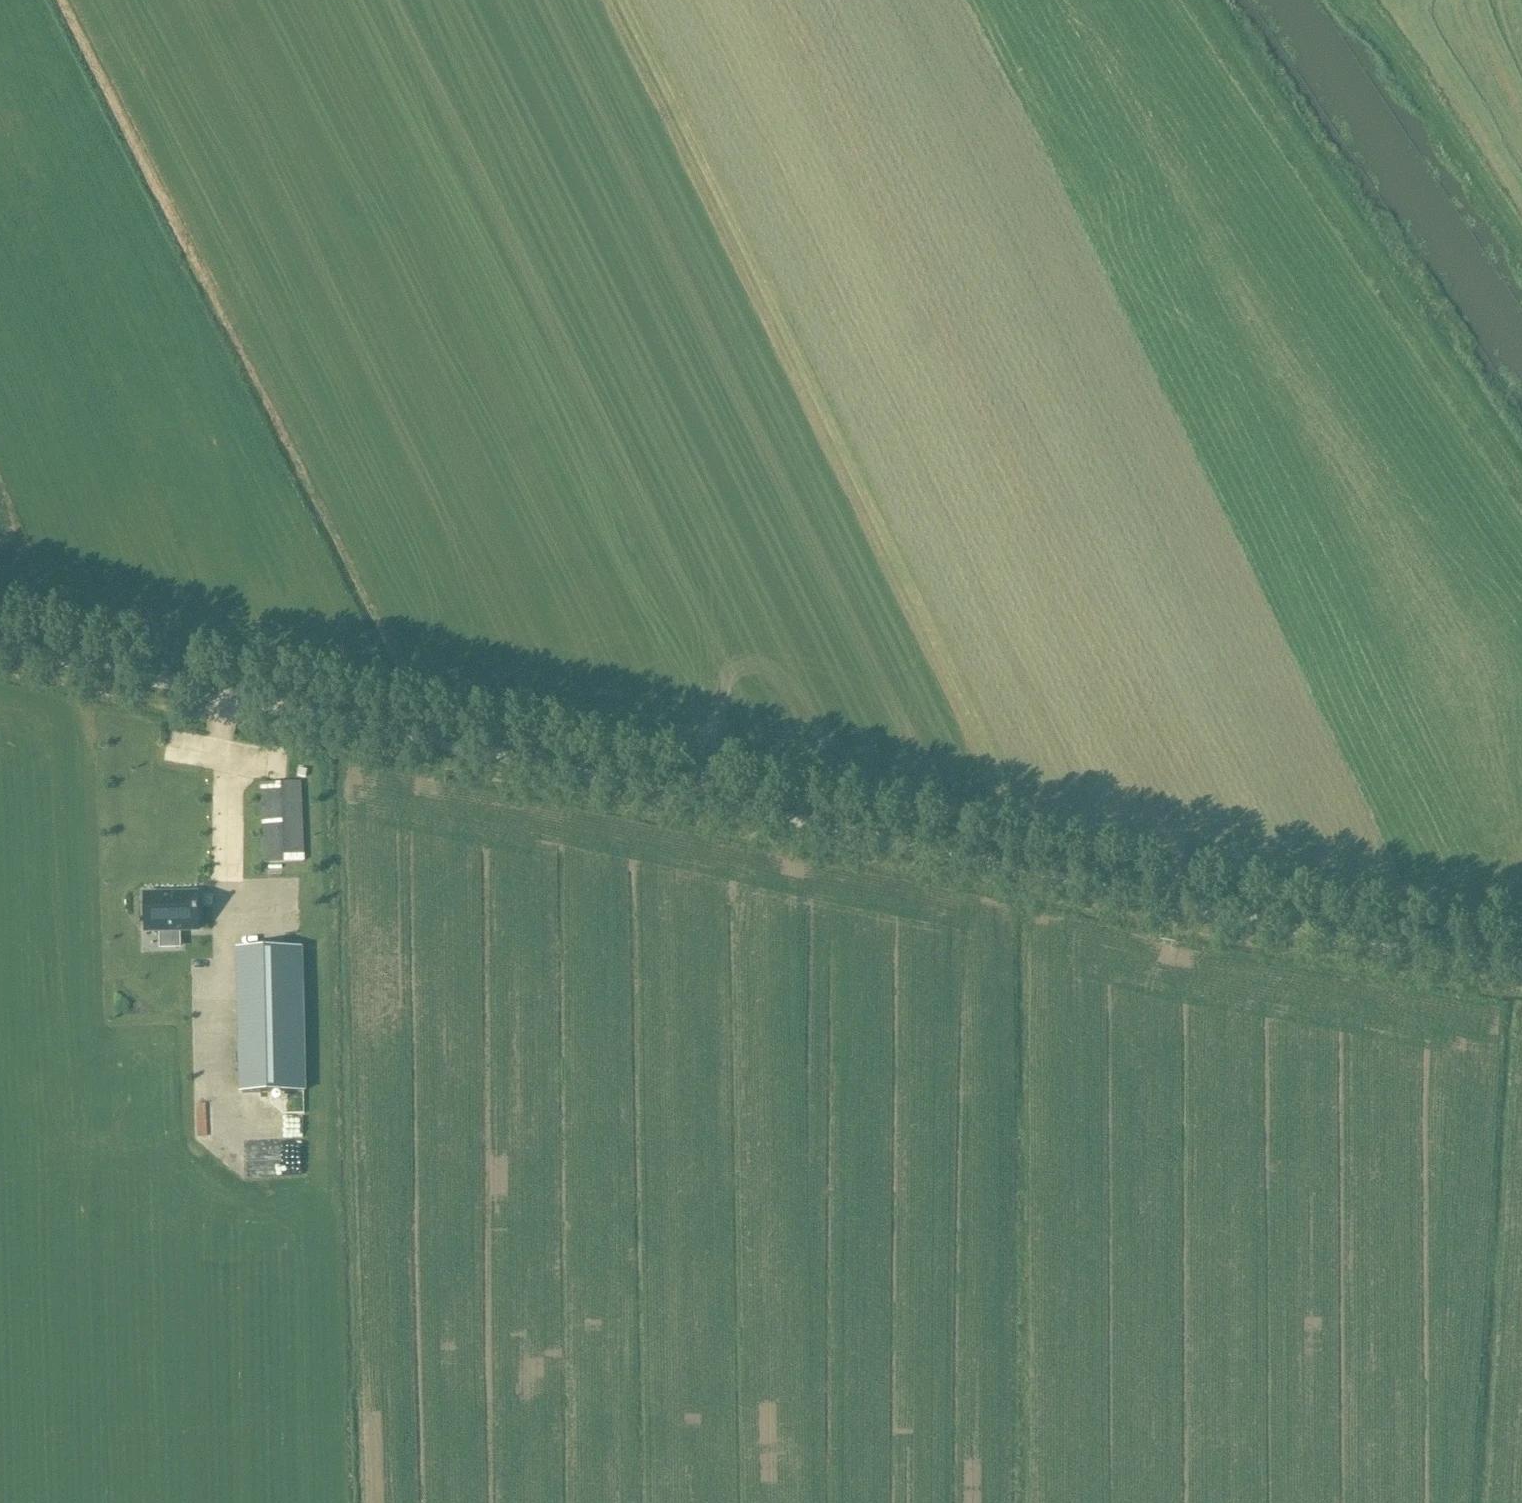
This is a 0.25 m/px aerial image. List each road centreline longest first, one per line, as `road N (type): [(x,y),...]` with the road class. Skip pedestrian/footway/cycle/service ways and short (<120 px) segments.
road 1 (unclassified): [(1521,961),(1467,957),(0,641)]

